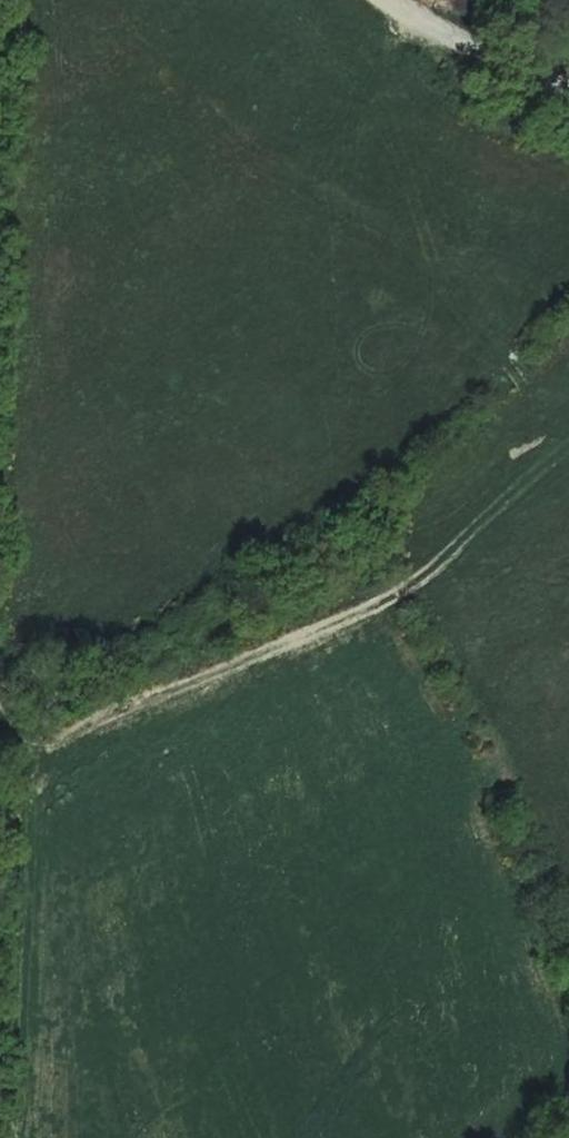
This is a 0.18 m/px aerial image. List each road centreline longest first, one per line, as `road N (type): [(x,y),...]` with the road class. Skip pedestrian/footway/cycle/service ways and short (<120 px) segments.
road 1 (track): [(24,777),(41,742),(423,576),(568,444)]
road 2 (track): [(1,1137),(24,777),(0,740)]
road 3 (unclassified): [(568,86),(414,15)]

